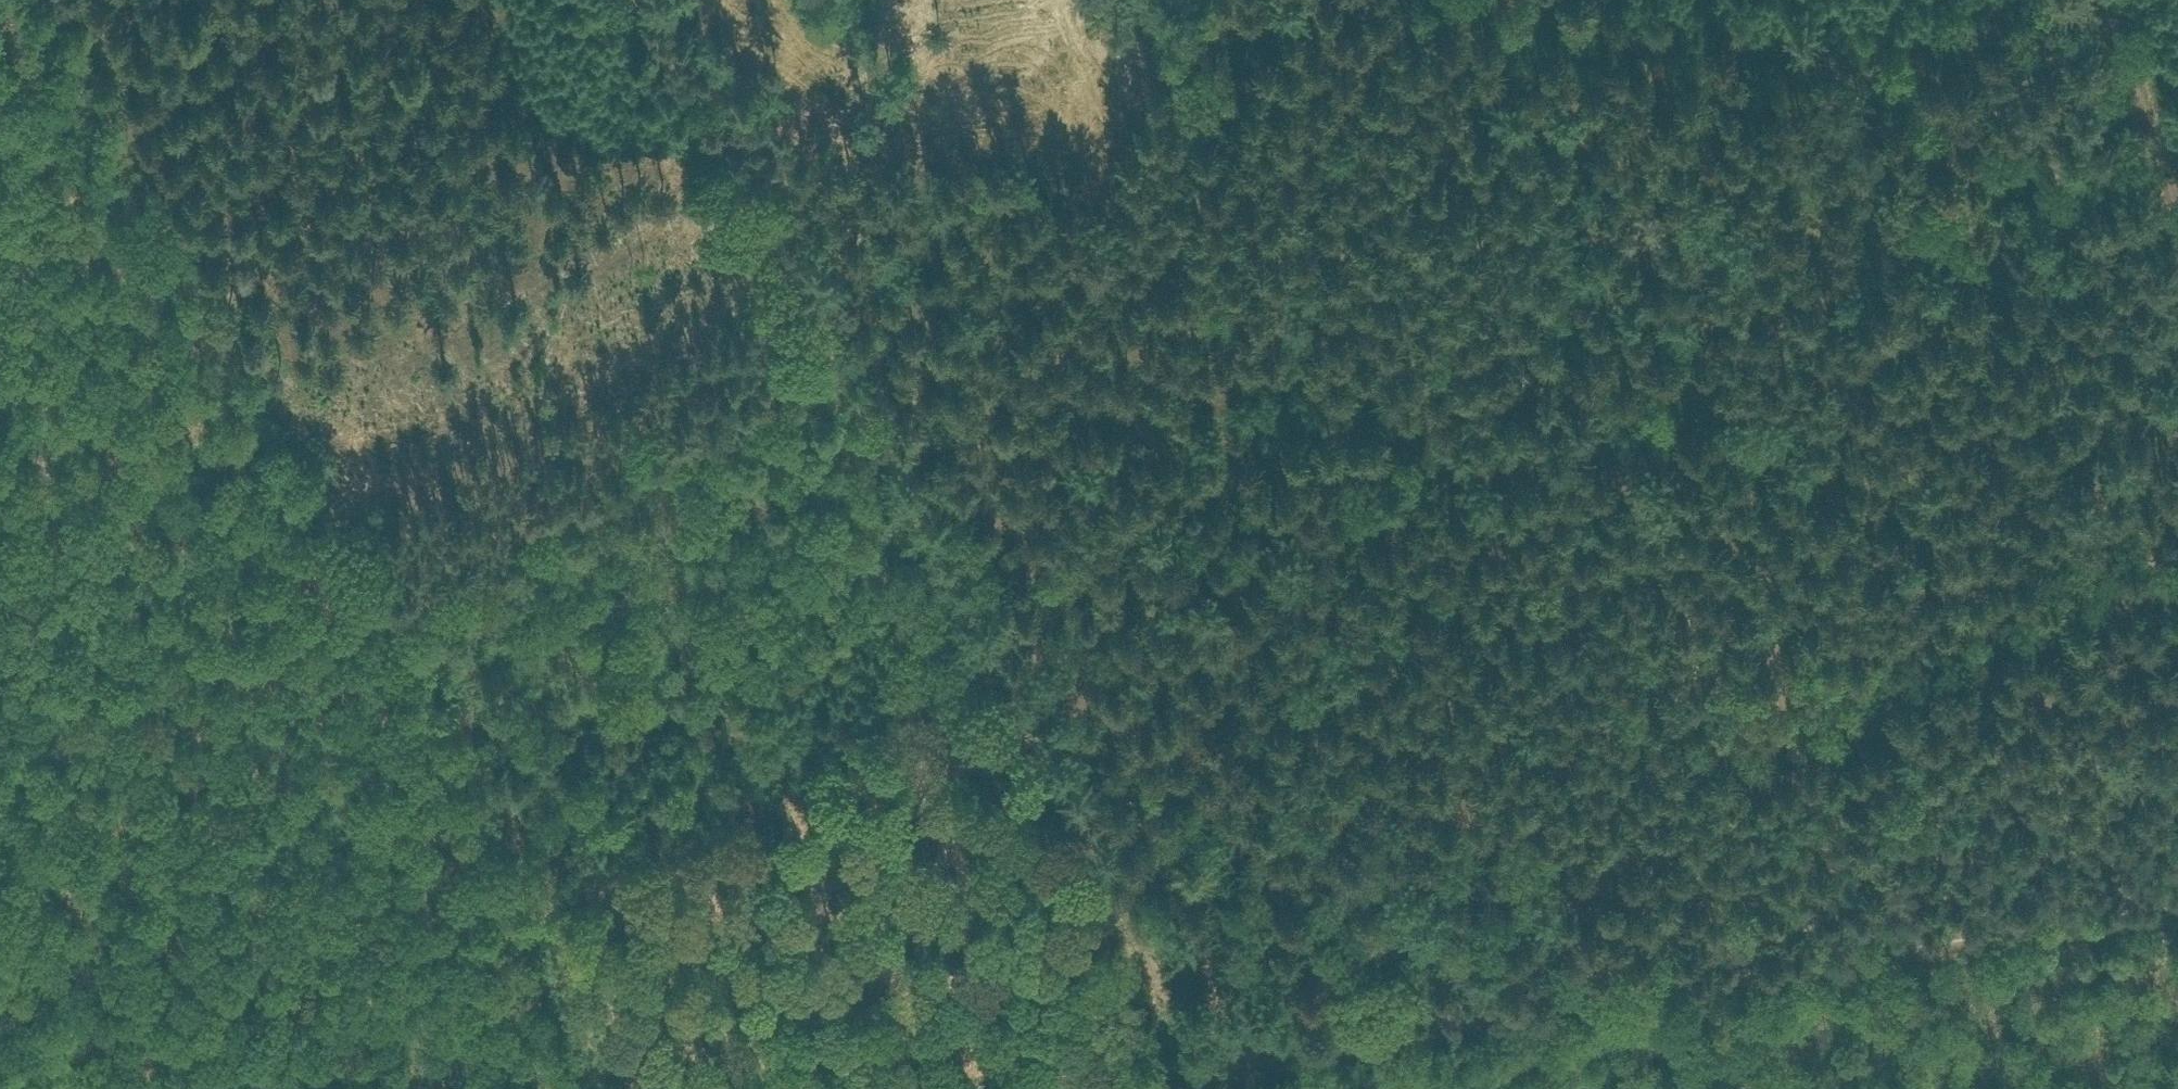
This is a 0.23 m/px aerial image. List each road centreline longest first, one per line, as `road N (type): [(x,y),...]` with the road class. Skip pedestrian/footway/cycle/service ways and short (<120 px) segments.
road 1 (track): [(1199,1059),(2177,907)]
road 2 (track): [(620,0),(997,676)]
road 3 (track): [(997,676),(1199,1059)]
road 4 (track): [(2177,207),(2103,0)]
road 5 (track): [(1020,1088),(1199,1059)]

